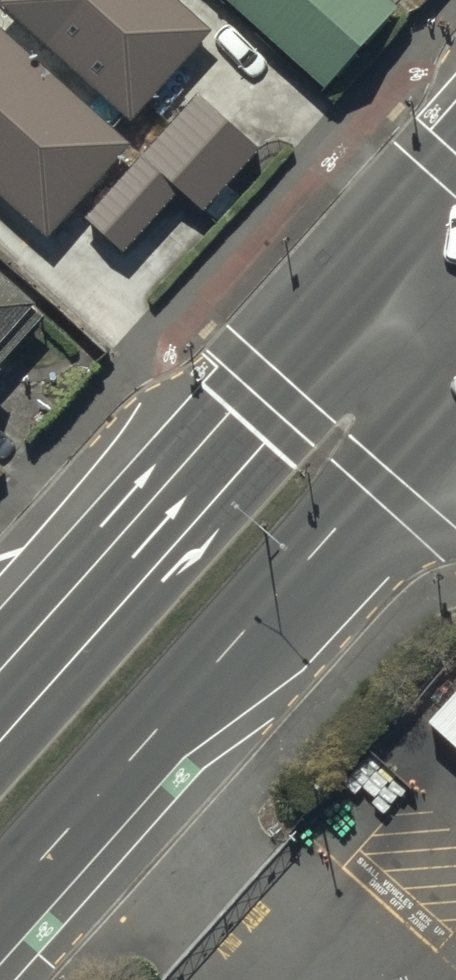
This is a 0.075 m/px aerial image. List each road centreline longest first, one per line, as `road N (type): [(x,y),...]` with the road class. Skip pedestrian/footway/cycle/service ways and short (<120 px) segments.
road 1 (primary): [(455,395),(0,906)]
road 2 (primary): [(0,671),(348,279)]
road 3 (primary): [(348,279),(455,158)]
road 4 (tertiary): [(455,376),(348,279)]

